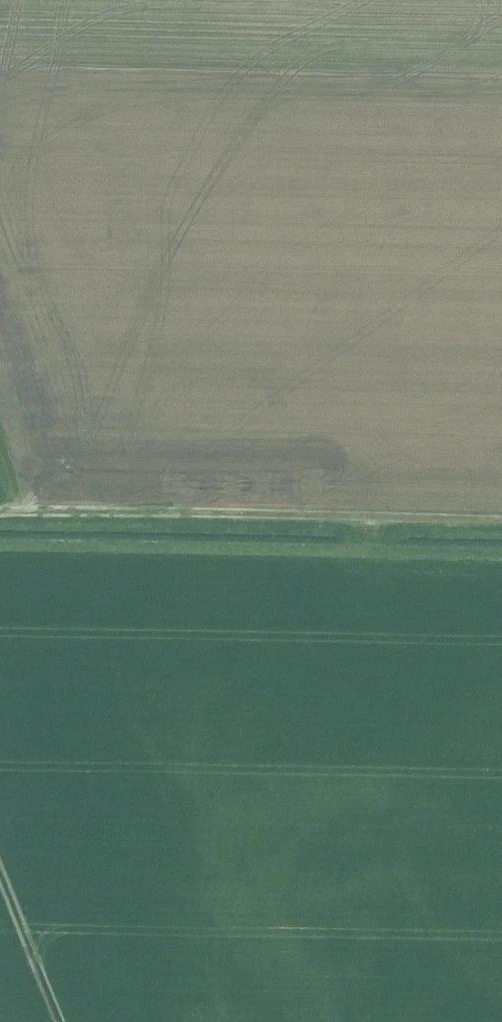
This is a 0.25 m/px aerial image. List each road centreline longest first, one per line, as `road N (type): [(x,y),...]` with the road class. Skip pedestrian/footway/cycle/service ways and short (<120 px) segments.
road 1 (track): [(0,526),(501,530)]

